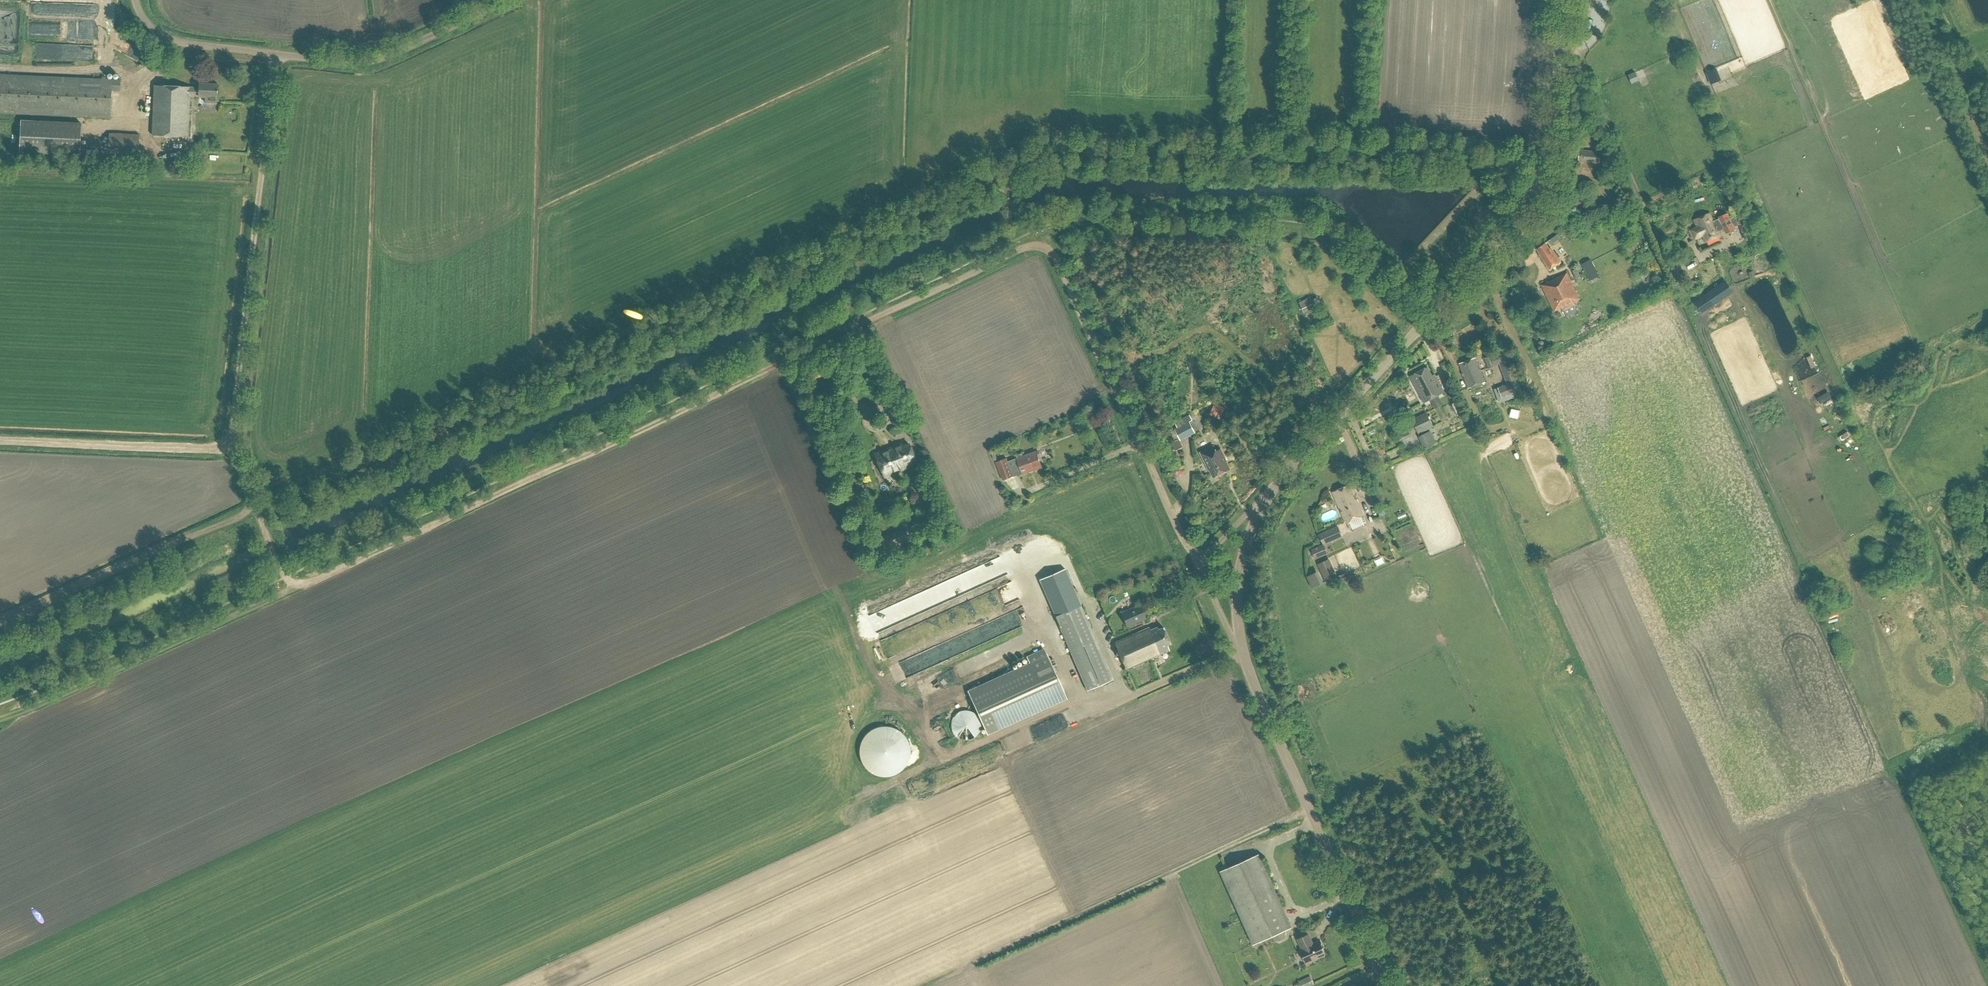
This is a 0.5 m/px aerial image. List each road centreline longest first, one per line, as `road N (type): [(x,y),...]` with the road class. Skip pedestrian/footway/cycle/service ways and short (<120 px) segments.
road 1 (track): [(1035,243),(291,589)]
road 2 (tertiary): [(1259,506),(1510,222),(1551,123),(1563,0)]
road 3 (unclassified): [(250,495),(231,432),(274,55)]
road 4 (track): [(1419,327),(1311,232),(1067,228),(1035,243)]
road 5 (track): [(1199,564),(1060,267),(1035,243)]
road 6 (tertiary): [(1390,985),(1242,655)]
road 7 (track): [(291,589),(0,717)]
road 8 (track): [(1717,251),(1684,267),(1666,259),(1576,52)]
road 9 (track): [(255,507),(0,623)]
road 10 (unclassified): [(274,55),(372,58),(507,0)]
road 11 (track): [(231,448),(0,439)]
road 12 (unclassified): [(1242,655),(1199,564),(1259,506)]
road 13 (unclassified): [(274,55),(168,39),(136,0)]
road 14 (tertiary): [(1242,655),(1237,577),(1259,506)]

